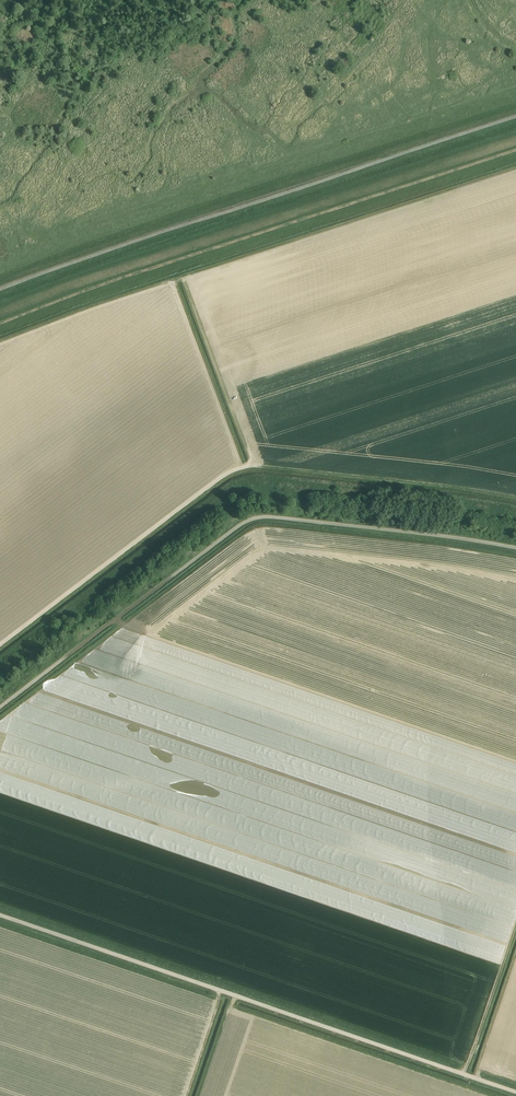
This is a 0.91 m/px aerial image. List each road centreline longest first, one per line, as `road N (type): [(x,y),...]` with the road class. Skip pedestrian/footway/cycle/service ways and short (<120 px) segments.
road 1 (track): [(0,915),(515,1093)]
road 2 (track): [(515,151),(0,323)]
road 3 (unclassified): [(0,708),(243,522),(267,517)]
road 4 (unclassified): [(515,550),(267,517)]

